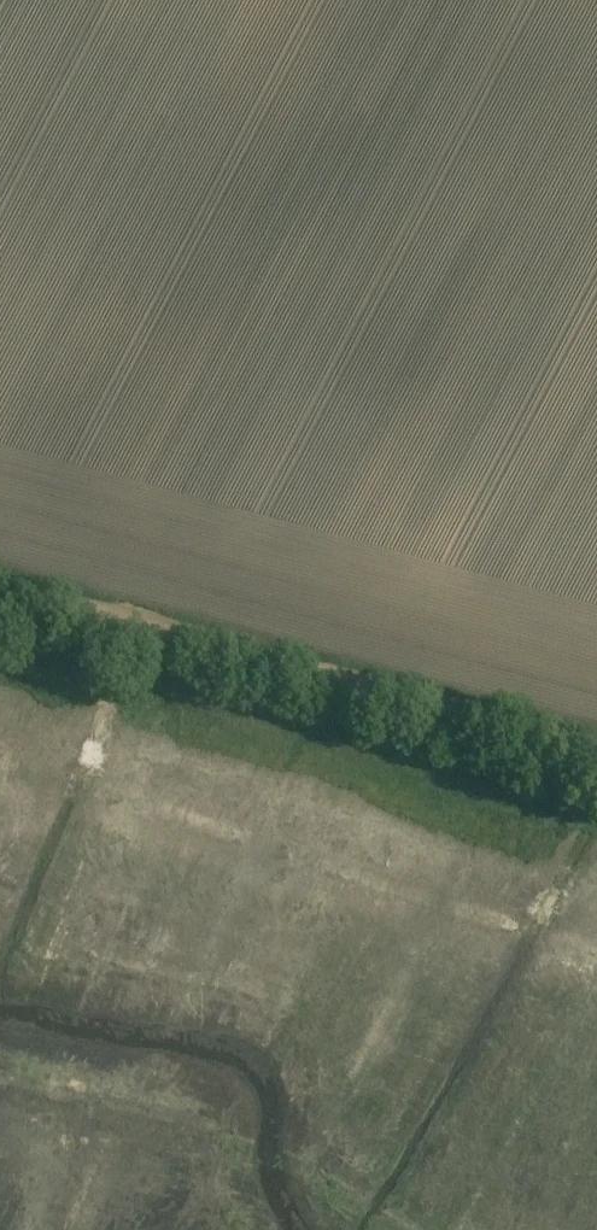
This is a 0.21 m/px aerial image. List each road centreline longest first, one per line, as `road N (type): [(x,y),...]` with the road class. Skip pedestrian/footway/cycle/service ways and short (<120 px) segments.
road 1 (track): [(0,594),(596,759)]

